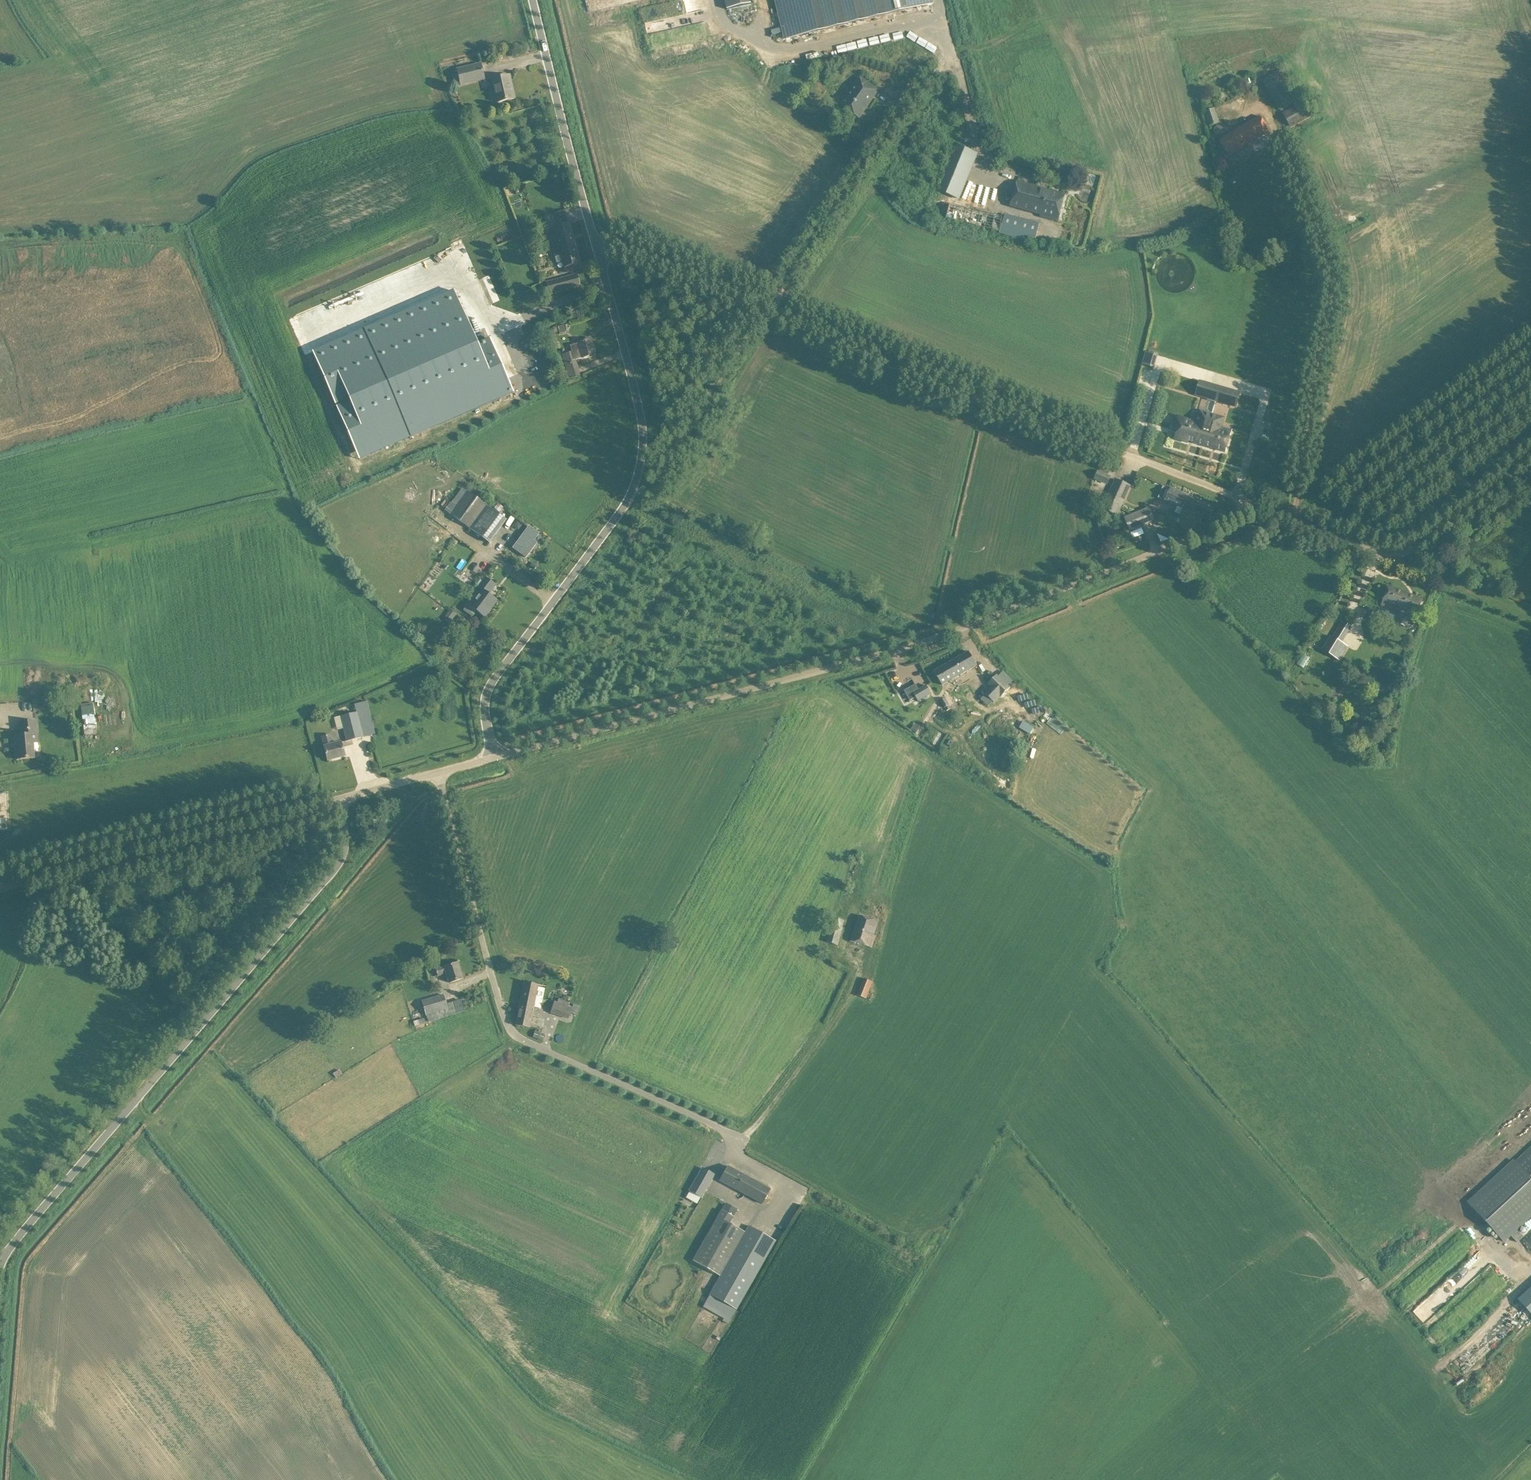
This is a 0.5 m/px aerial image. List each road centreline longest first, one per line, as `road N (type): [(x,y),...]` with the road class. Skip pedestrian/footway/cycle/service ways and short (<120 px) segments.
road 1 (unclassified): [(494,757),(934,639),(1255,505)]
road 2 (unclassified): [(858,960),(834,1022),(751,1133),(731,1136),(514,1036),(437,773)]
road 3 (unclassified): [(0,1265),(333,871),(343,838),(336,801)]
road 4 (track): [(646,473),(771,310),(1125,452)]
road 5 (unclassified): [(494,757),(487,722),(498,680),(646,473),(599,241)]
road 6 (unclassified): [(1294,521),(1334,290),(1281,147)]
road 7 (unclassified): [(771,310),(937,79),(948,45),(940,0)]
road 8 (unclassified): [(0,888),(336,801)]
road 9 (unclassified): [(1530,459),(1410,551),(1380,553),(1294,521)]
road 10 (unclassified): [(599,241),(540,0)]
road 11 (unclassified): [(771,310),(599,241)]
road 12 (track): [(1530,616),(1414,570),(1400,553)]
road 13 (unclassified): [(1255,505),(1125,452)]

